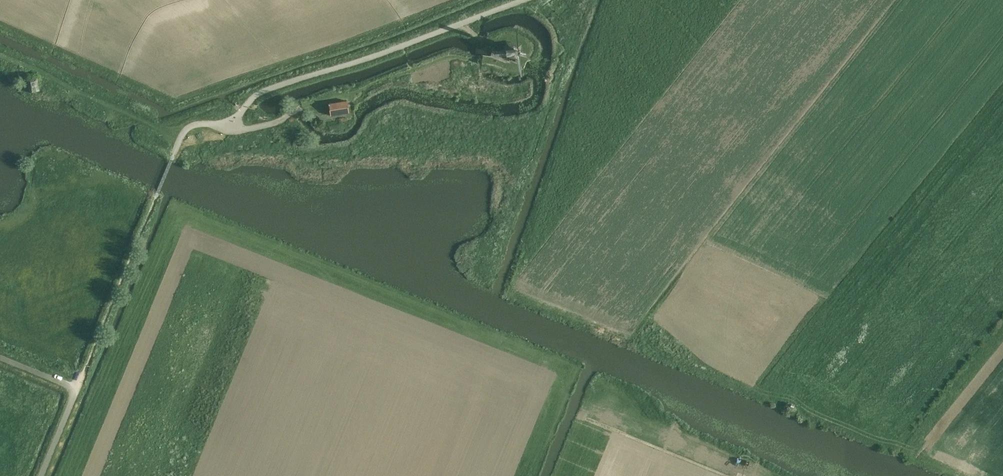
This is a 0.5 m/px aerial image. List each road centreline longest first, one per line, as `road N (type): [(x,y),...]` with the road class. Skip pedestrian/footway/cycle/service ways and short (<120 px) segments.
road 1 (unclassified): [(41,475),(72,391),(0,357)]

